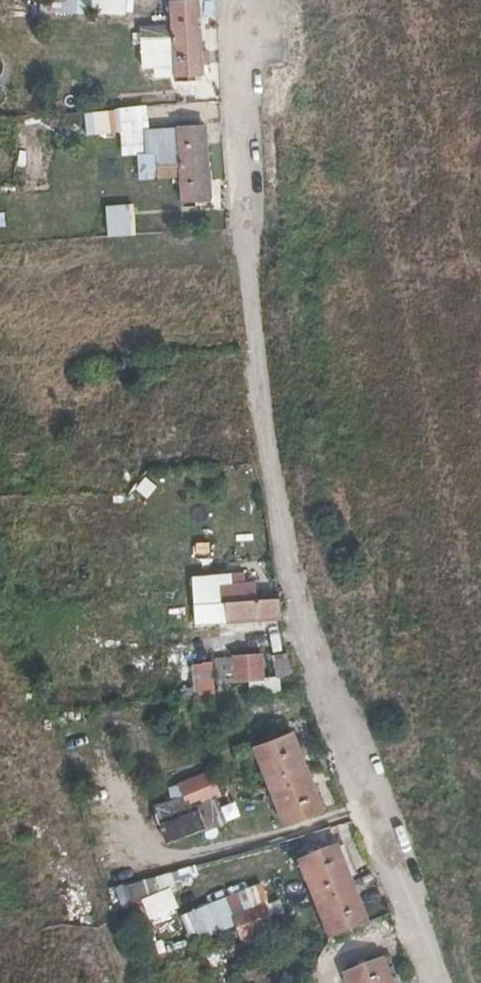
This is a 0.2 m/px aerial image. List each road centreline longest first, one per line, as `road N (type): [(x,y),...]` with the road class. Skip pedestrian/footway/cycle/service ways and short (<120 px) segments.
road 1 (unclassified): [(436,982),(334,711),(276,509),(243,218),(233,0)]

